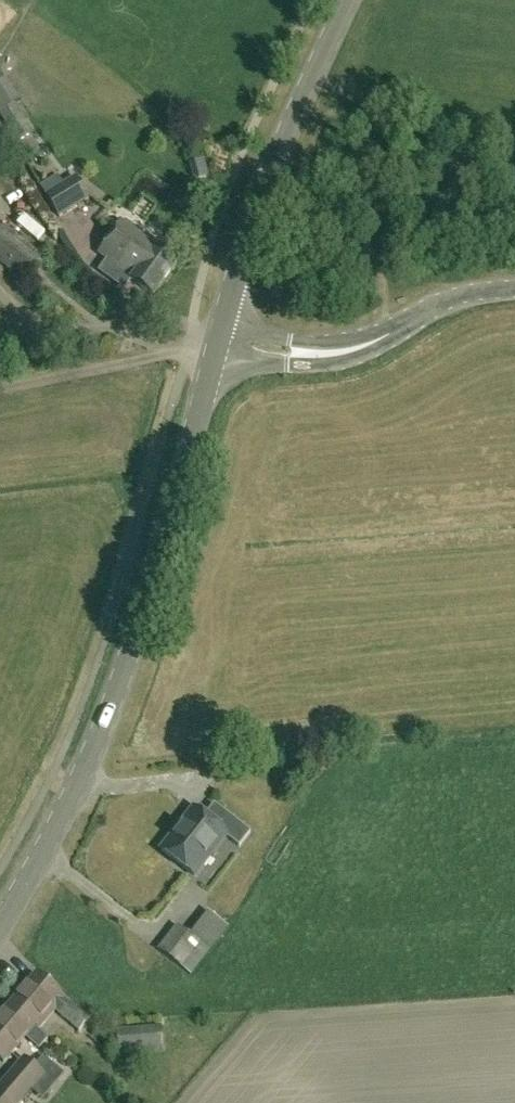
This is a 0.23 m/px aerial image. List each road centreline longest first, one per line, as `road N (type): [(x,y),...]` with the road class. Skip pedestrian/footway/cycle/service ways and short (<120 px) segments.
road 1 (secondary): [(0,927),(58,827),(105,723),(214,350)]
road 2 (secondary): [(214,350),(273,166),(352,0)]
road 3 (unclassified): [(214,350),(317,351),(368,342),(457,295),(514,287)]

